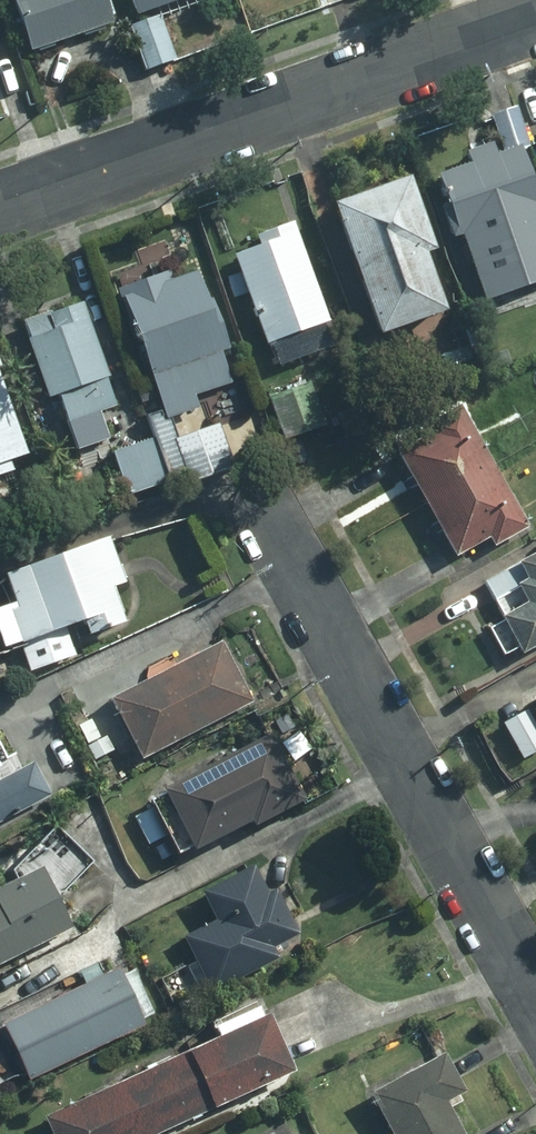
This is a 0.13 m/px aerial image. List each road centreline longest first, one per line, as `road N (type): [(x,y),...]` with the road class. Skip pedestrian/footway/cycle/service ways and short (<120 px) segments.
road 1 (residential): [(535,1005),(259,509)]
road 2 (residential): [(535,19),(0,207)]

